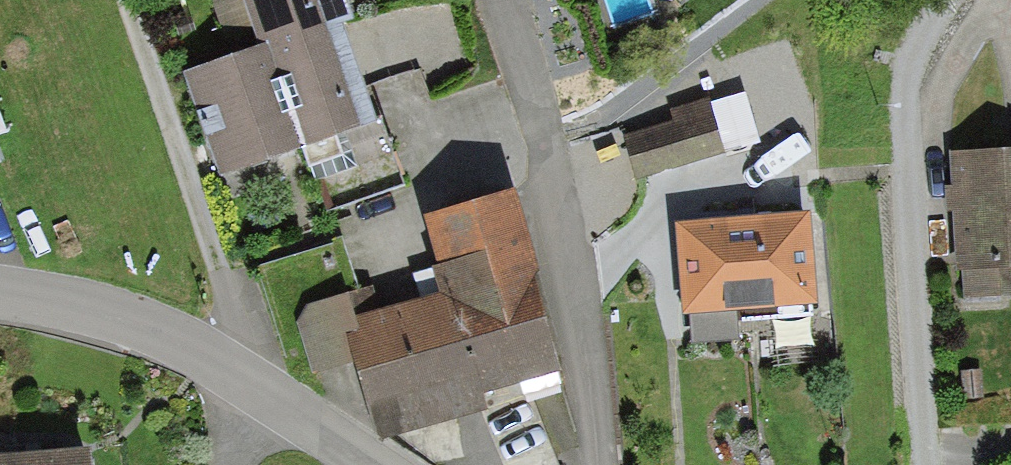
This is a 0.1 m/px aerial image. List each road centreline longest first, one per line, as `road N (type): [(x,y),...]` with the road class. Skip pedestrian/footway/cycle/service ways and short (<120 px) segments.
road 1 (residential): [(925,464),(904,98),(914,52),(951,0)]
road 2 (residential): [(498,0),(545,139),(600,464)]
road 3 (residential): [(133,0),(247,339),(240,377)]
road 4 (residential): [(240,377),(159,333),(0,296)]
road 5 (residential): [(380,464),(240,377)]

